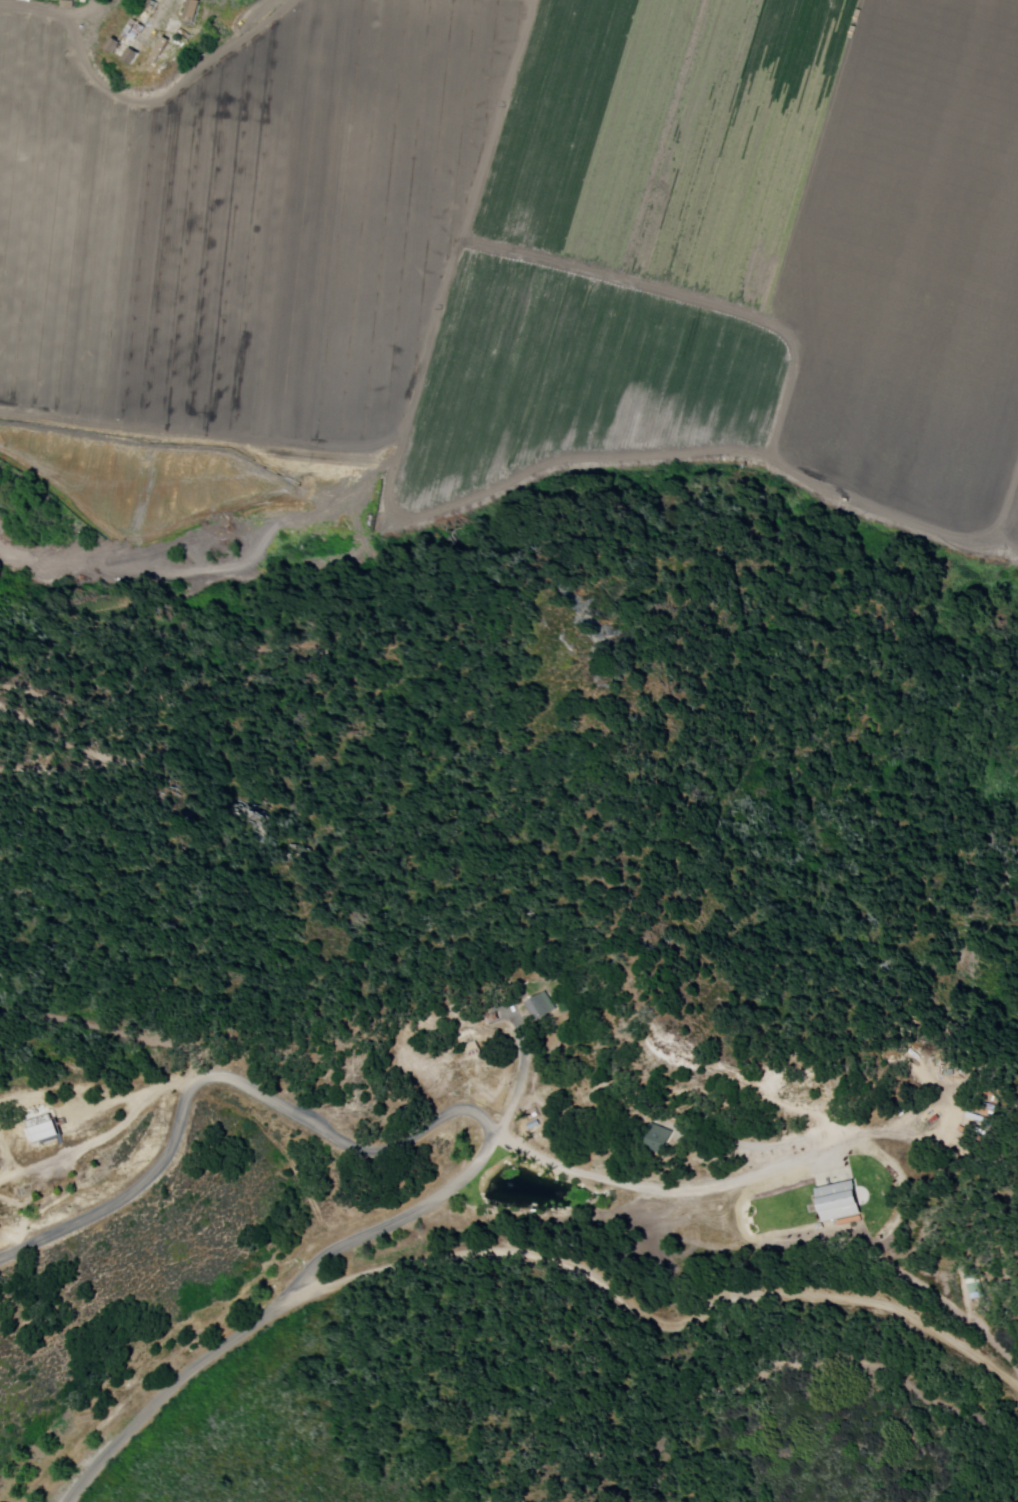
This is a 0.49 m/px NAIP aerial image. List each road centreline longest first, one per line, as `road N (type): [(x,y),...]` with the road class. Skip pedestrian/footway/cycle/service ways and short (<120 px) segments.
road 1 (residential): [(1017,1388),(879,1306),(734,1297),(668,1330),(636,1322),(574,1263),(507,1251),(373,1270),(313,1291)]
road 2 (residential): [(313,1291),(208,1358),(88,1476),(72,1501)]

